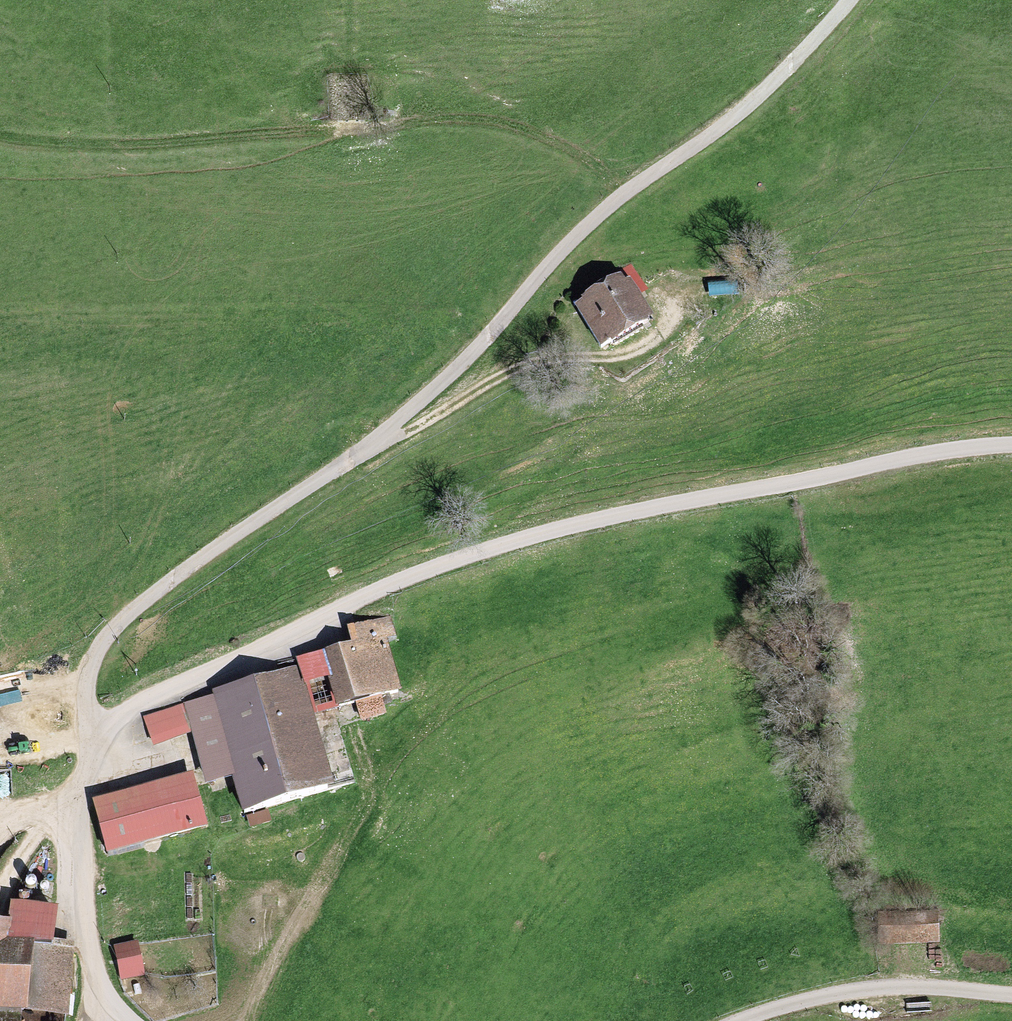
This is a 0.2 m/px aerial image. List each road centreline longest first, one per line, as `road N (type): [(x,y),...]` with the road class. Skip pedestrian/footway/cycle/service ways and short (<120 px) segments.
road 1 (track): [(849,0),(759,94),(581,230),(455,368),(384,431),(116,631),(91,675),(95,714),(108,734),(74,813)]
road 2 (unclassified): [(1011,445),(669,504),(447,562),(157,697),(108,734)]
road 3 (track): [(0,130),(260,138),(486,121),(549,140),(631,189)]
road 4 (track): [(668,327),(617,355),(495,378),(355,455)]
road 5 (track): [(356,734),(366,808),(244,1020)]
road 6 (track): [(1011,997),(903,989),(836,995),(740,1020)]
road 7 (track): [(74,813),(75,877),(91,959),(136,1020)]

